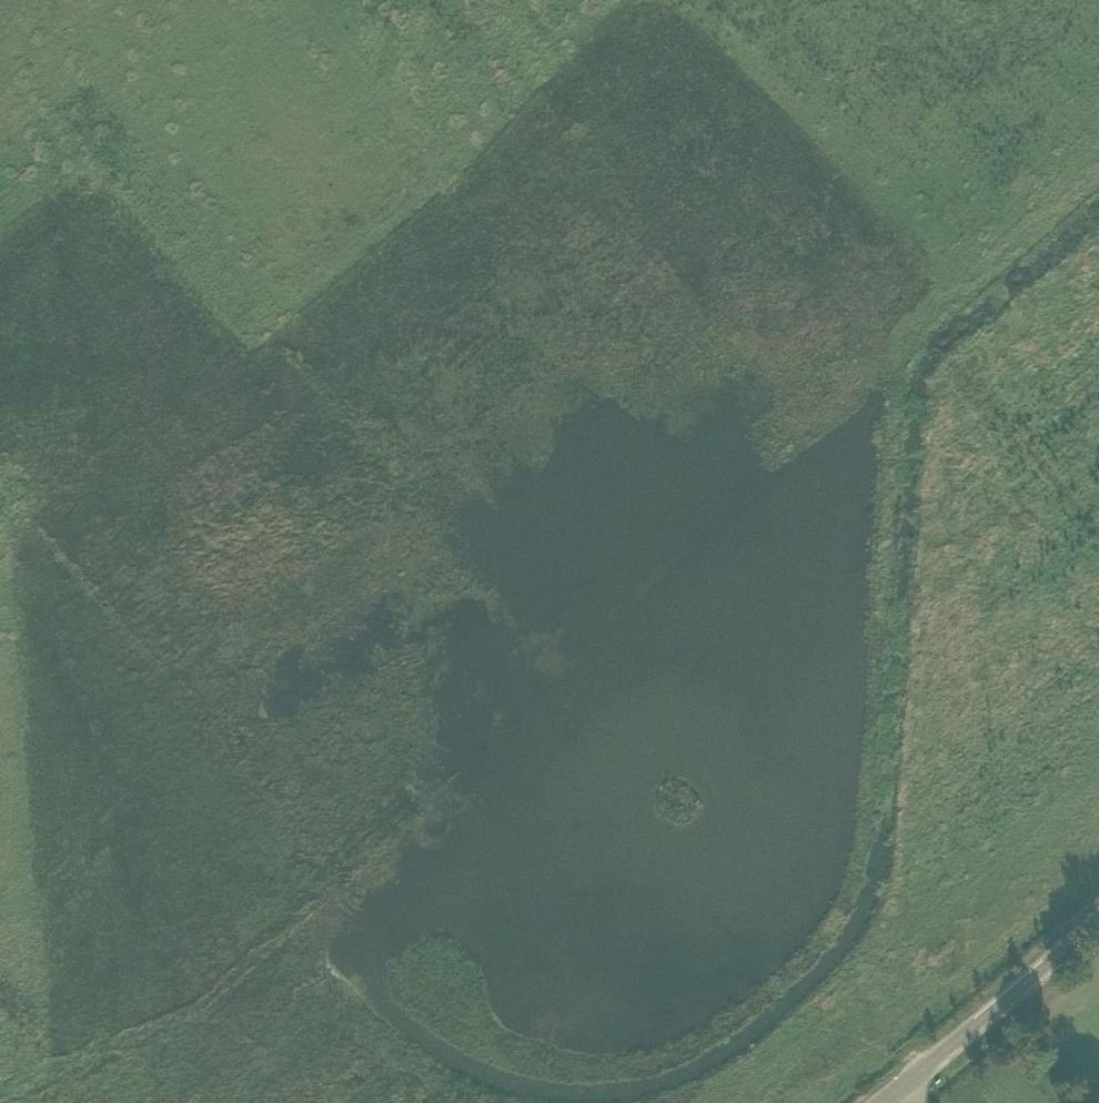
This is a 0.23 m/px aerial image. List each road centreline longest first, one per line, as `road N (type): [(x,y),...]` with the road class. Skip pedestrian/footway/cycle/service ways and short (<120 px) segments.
road 1 (unclassified): [(880,1102),(1098,917)]

